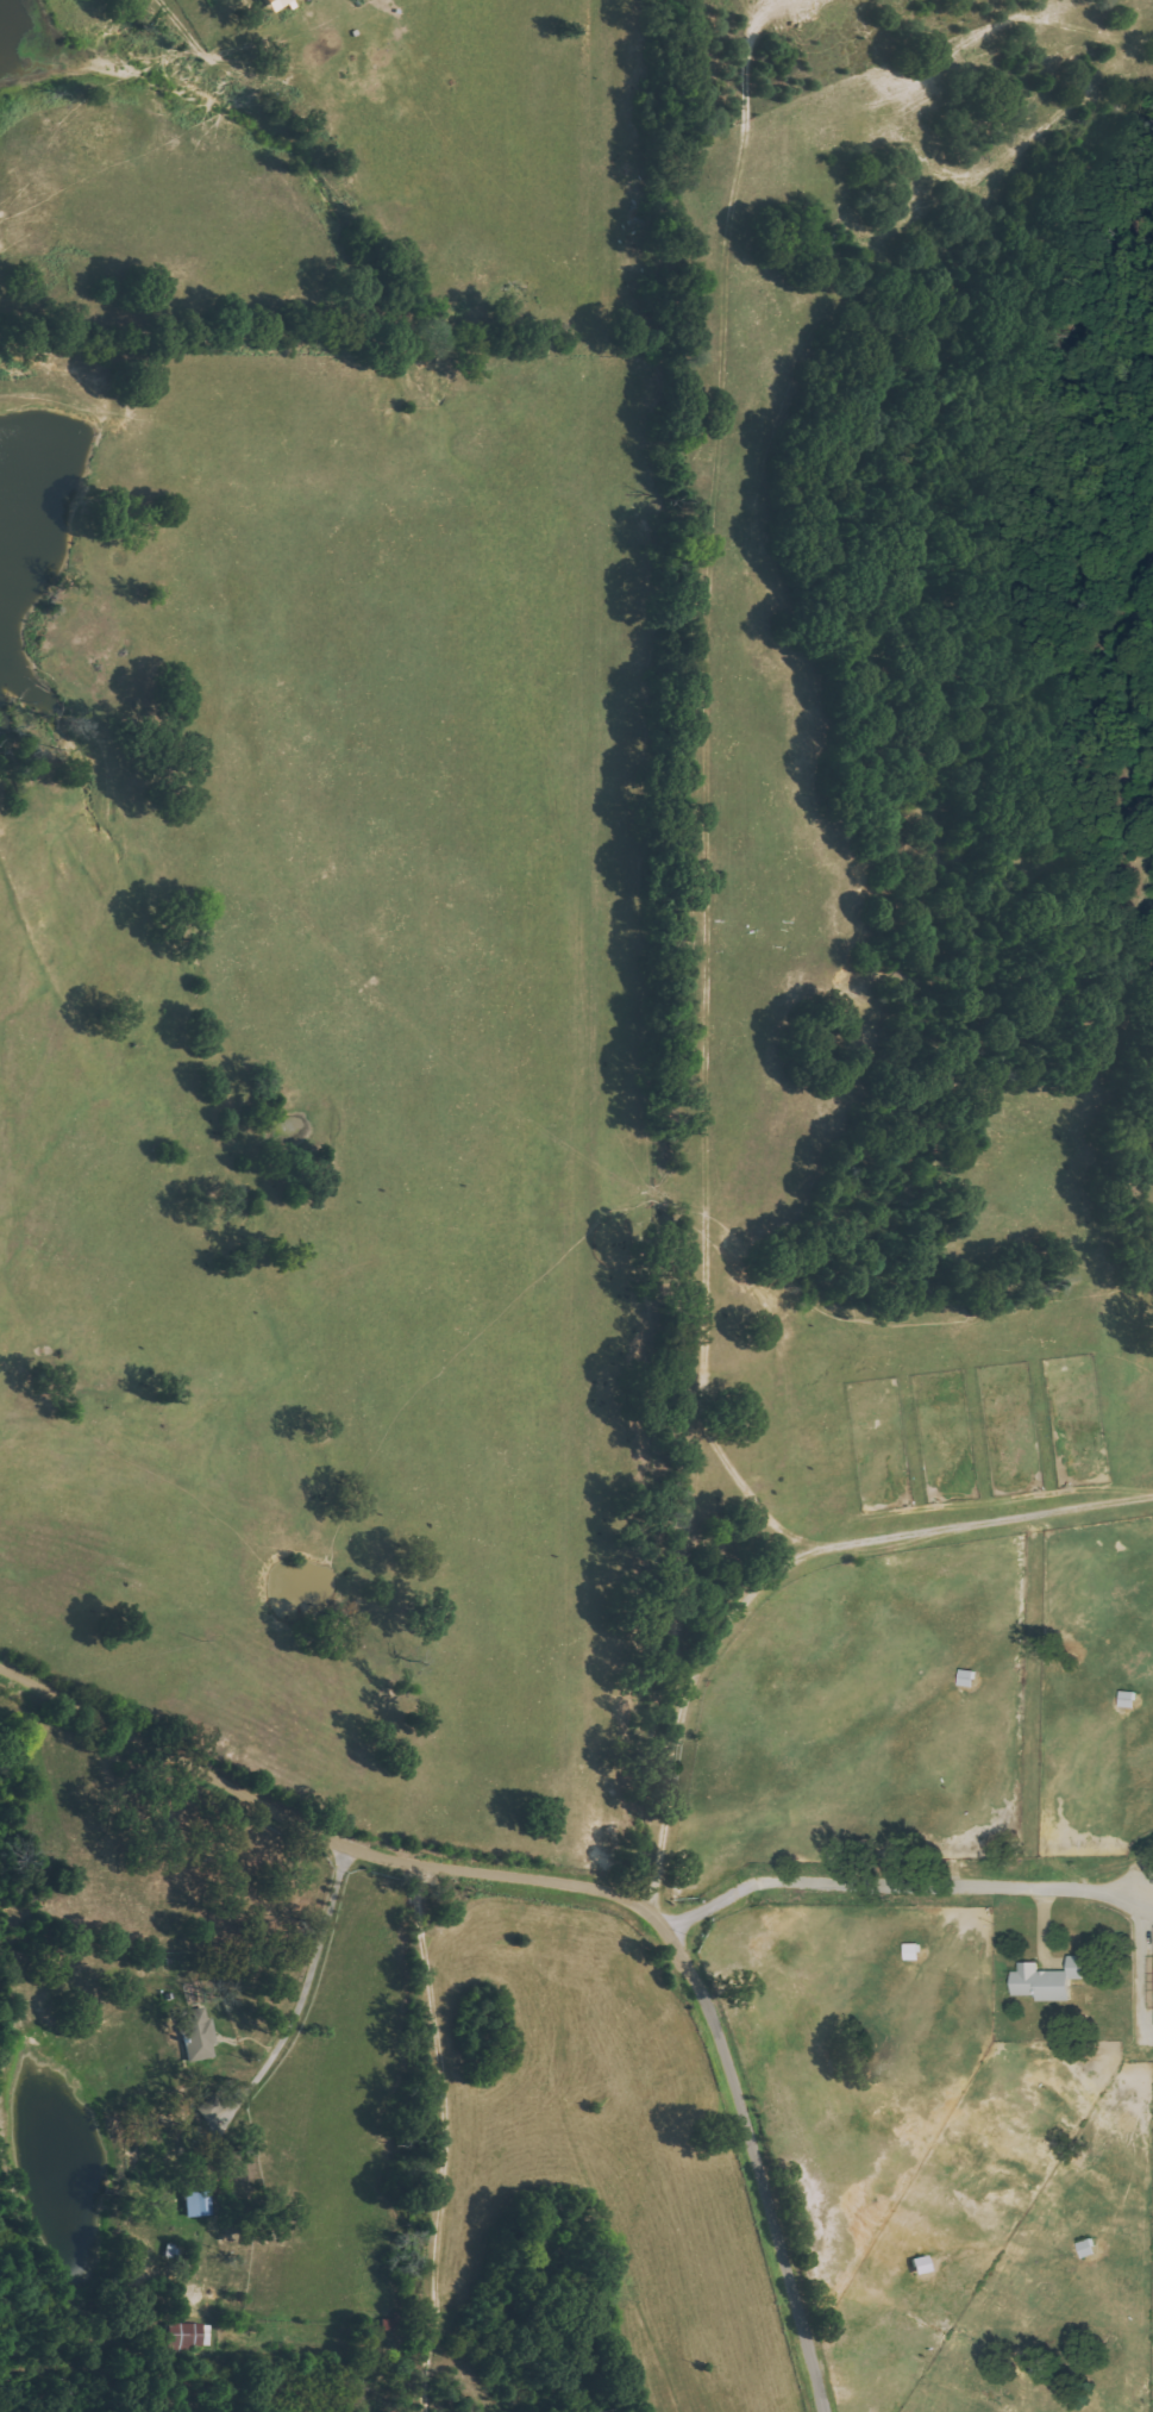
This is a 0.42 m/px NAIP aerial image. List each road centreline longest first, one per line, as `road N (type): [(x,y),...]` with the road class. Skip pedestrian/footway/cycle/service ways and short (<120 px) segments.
road 1 (residential): [(824,2411),(718,2031),(647,1910),(582,1887),(414,1867),(357,1851),(0,1668)]
road 2 (track): [(647,1910),(685,1710),(722,1633),(772,1573),(928,1533),(1152,1502)]

